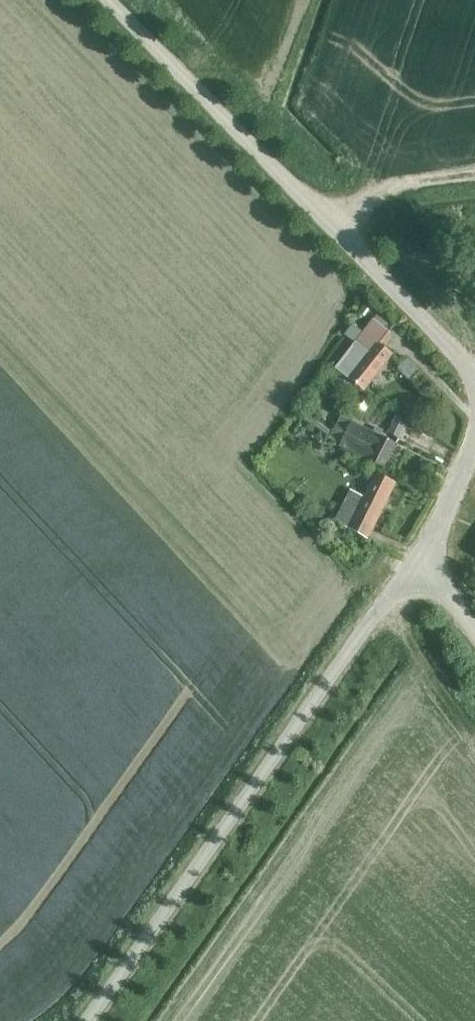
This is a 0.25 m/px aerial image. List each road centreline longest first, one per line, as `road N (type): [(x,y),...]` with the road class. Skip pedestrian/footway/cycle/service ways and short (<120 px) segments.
road 1 (unclassified): [(87,1020),(413,562)]
road 2 (unclassified): [(474,374),(110,0)]
road 3 (unclassified): [(413,562),(443,517),(474,439)]

